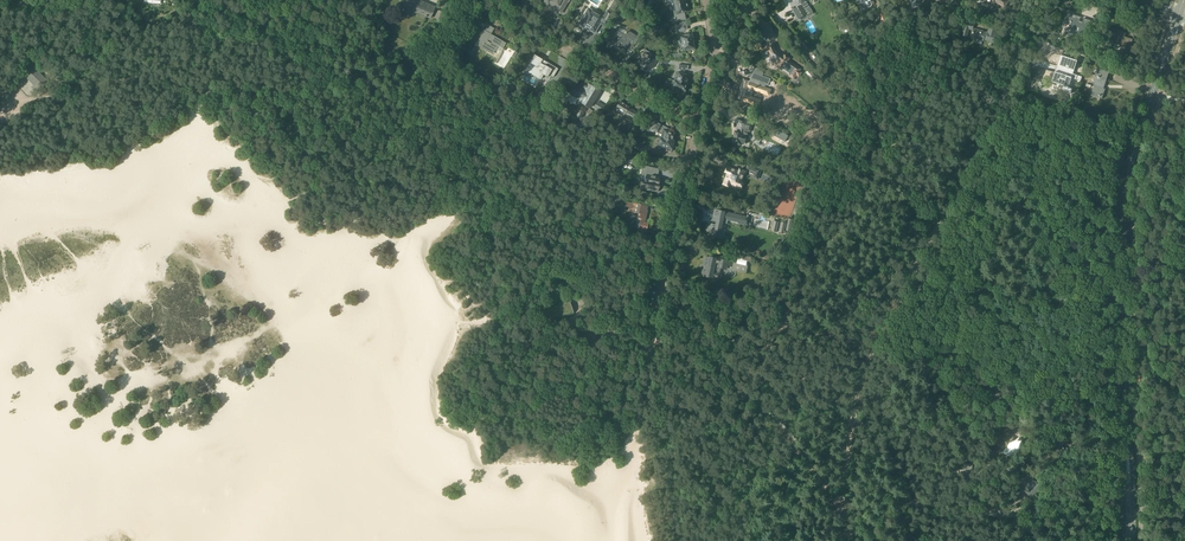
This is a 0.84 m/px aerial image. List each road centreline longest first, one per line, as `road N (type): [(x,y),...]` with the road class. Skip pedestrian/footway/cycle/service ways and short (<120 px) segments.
road 1 (secondary): [(1129,540),(1126,184),(1179,14)]
road 2 (track): [(1012,82),(873,349),(841,497),(851,540)]
road 3 (residential): [(697,124),(484,0)]
road 4 (track): [(661,291),(702,350),(781,435)]
road 5 (track): [(1002,512),(951,512),(915,499),(851,540)]
road 6 (track): [(1127,399),(1088,403),(1101,418),(1106,510),(1119,514)]
road 7 (residential): [(666,268),(697,124)]
road 8 (track): [(1129,495),(1002,512)]
road 9 (track): [(650,345),(645,407),(622,465)]

